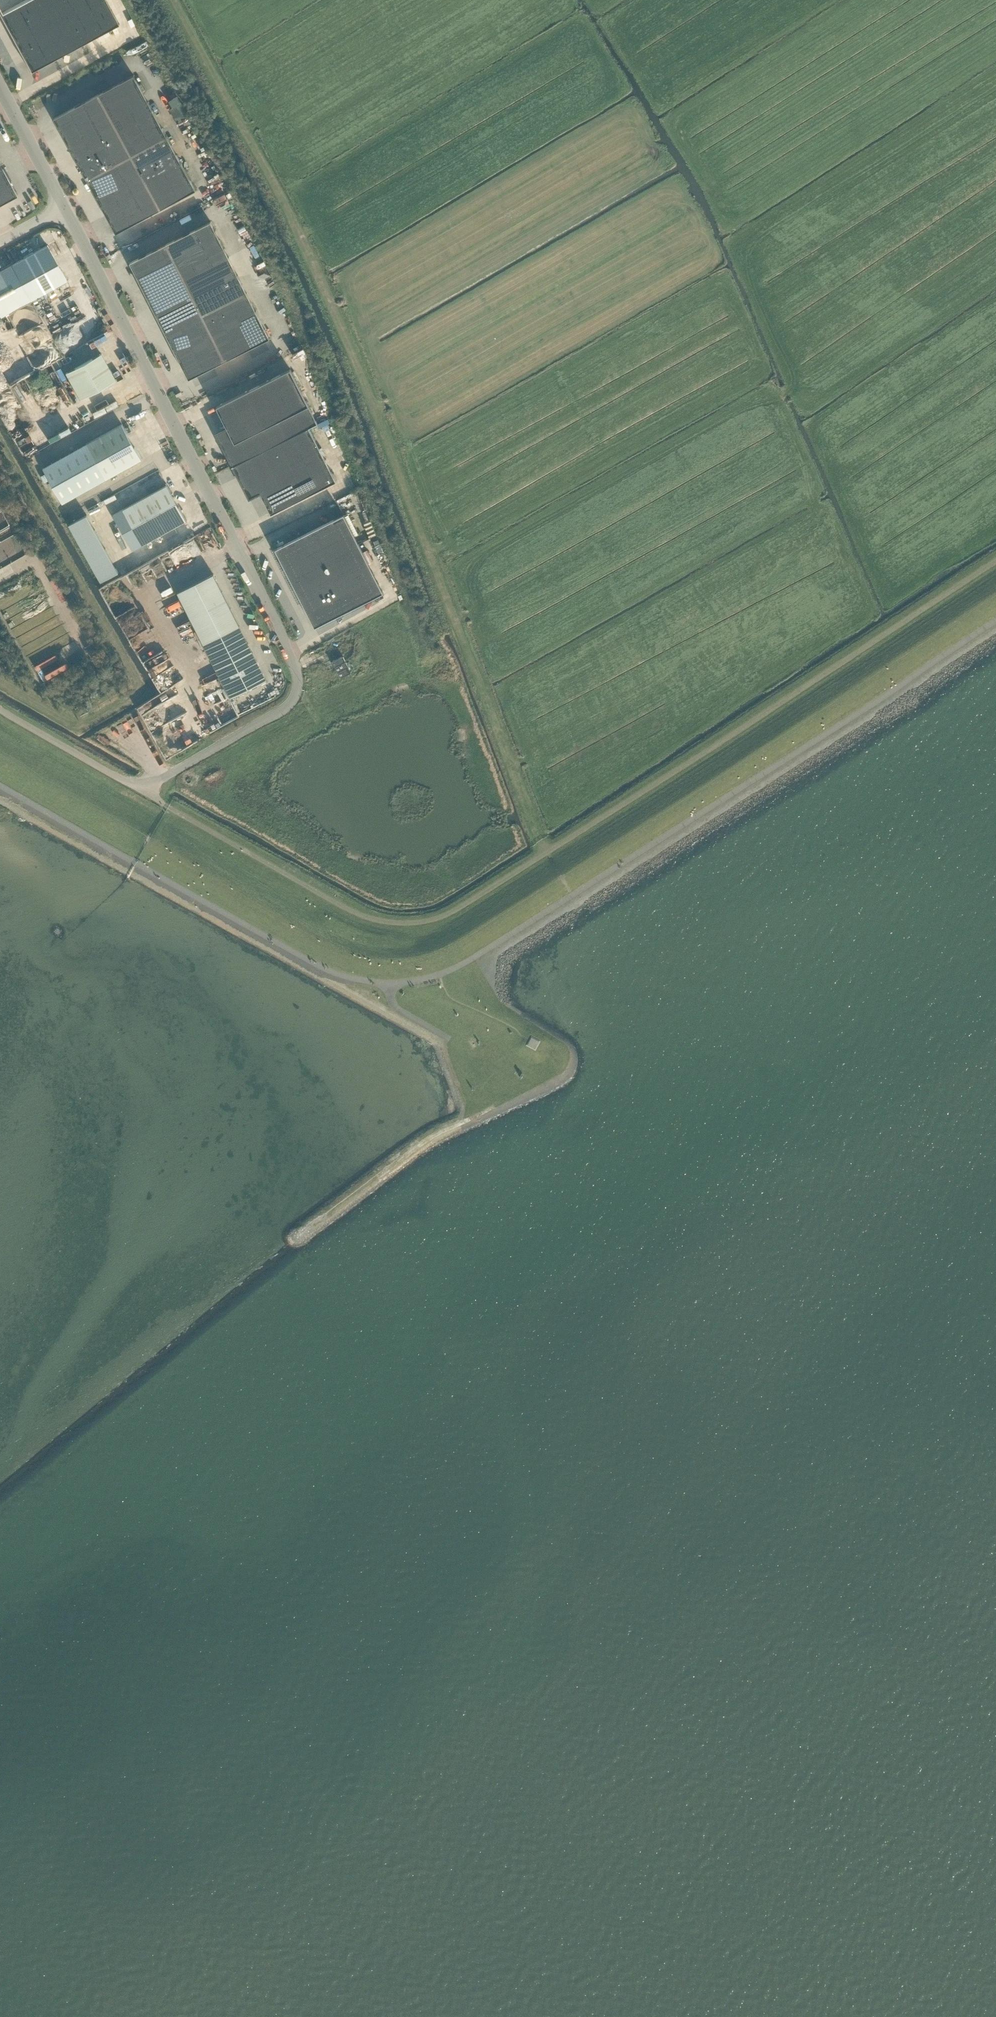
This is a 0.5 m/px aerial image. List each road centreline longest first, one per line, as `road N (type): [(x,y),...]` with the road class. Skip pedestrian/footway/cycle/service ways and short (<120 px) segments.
road 1 (track): [(172,0),(336,312),(548,852)]
road 2 (unclassified): [(64,209),(298,680),(285,709),(145,792)]
road 3 (unclassified): [(145,792),(0,710)]
road 4 (unclassified): [(0,89),(64,209)]

